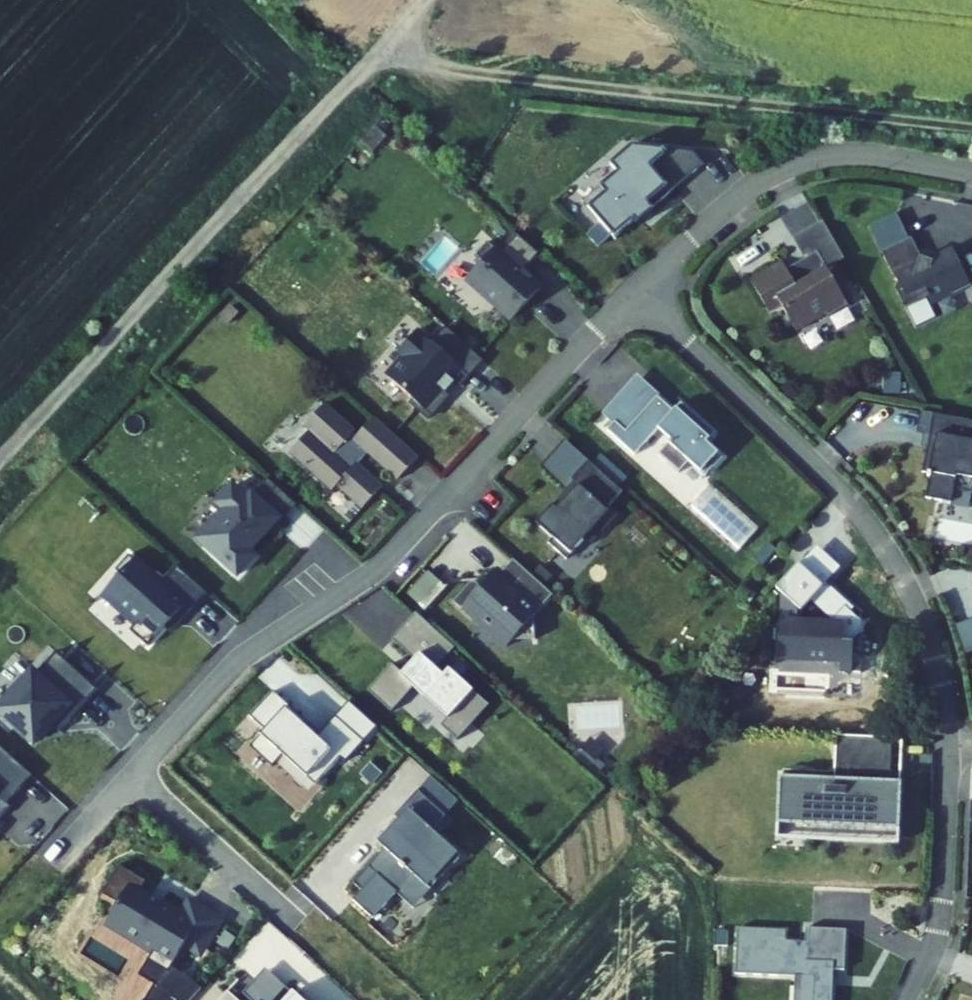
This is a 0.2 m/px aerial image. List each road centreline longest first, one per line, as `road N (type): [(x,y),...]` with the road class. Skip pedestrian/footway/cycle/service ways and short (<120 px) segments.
road 1 (residential): [(631,294),(859,512),(925,625),(942,687),(947,789),(938,932),(910,999)]
road 2 (residential): [(132,779),(240,659),(382,566),(631,294)]
road 3 (track): [(0,459),(416,0)]
road 4 (track): [(377,42),(399,59),(971,126)]
road 5 (residential): [(971,175),(858,156),(803,161),(748,187),(631,294)]
road 6 (residential): [(132,779),(288,918)]

